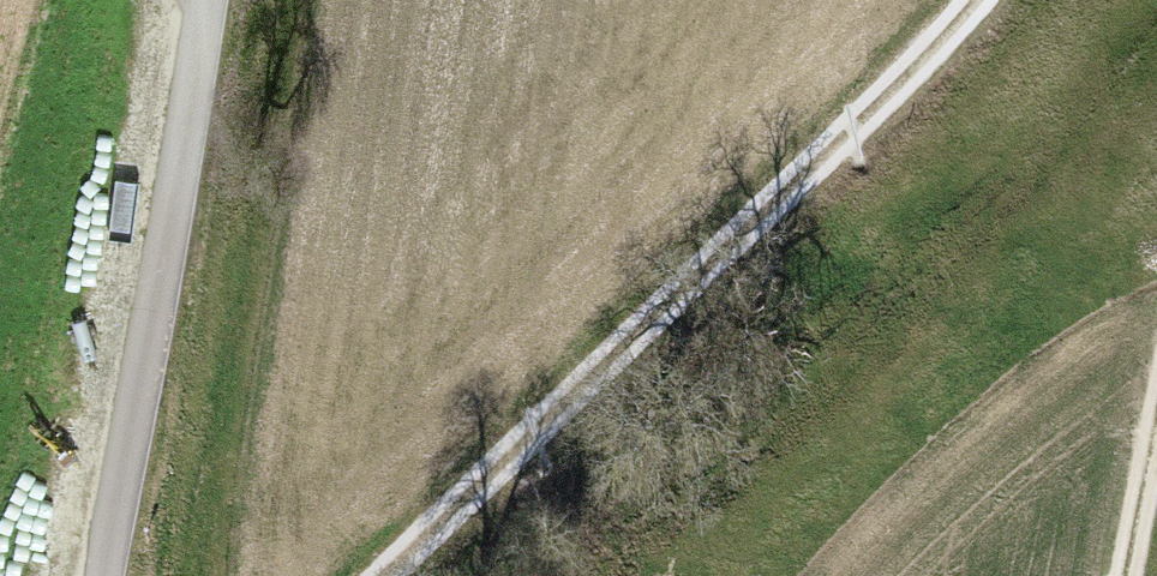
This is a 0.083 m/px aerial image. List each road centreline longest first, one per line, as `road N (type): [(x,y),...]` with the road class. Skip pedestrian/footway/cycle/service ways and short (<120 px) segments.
road 1 (track): [(397,575),(970,0)]
road 2 (track): [(111,575),(204,0)]
road 3 (track): [(1128,575),(1156,430)]

